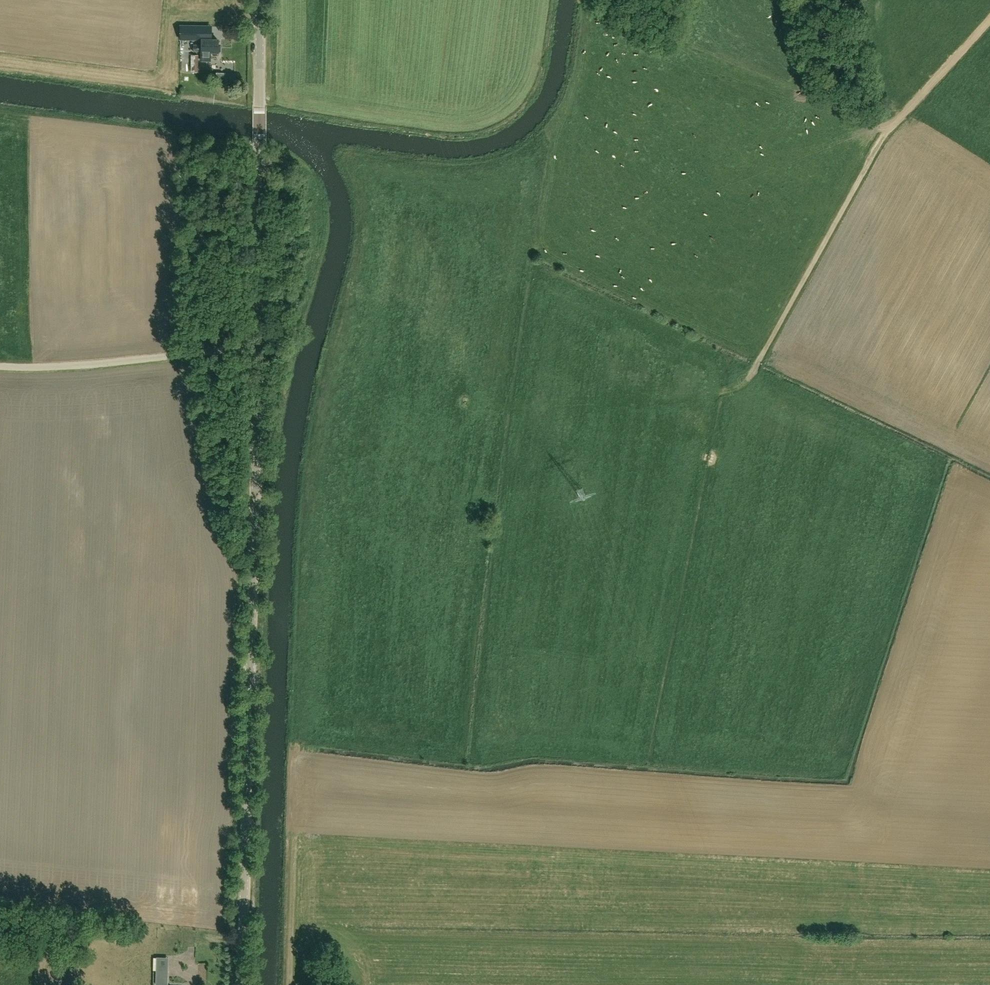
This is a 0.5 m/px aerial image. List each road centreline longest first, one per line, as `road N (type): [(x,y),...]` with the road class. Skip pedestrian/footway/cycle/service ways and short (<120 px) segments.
road 1 (tertiary): [(243,984),(261,0)]

